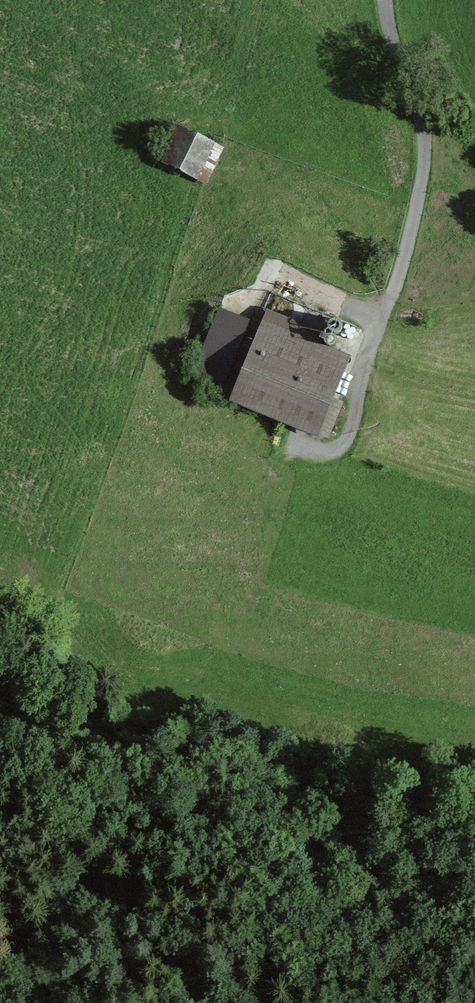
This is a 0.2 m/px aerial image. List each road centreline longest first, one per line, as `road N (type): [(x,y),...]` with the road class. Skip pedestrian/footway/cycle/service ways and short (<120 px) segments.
road 1 (track): [(474,875),(168,817),(0,762)]
road 2 (track): [(254,1002),(150,982),(0,971)]

